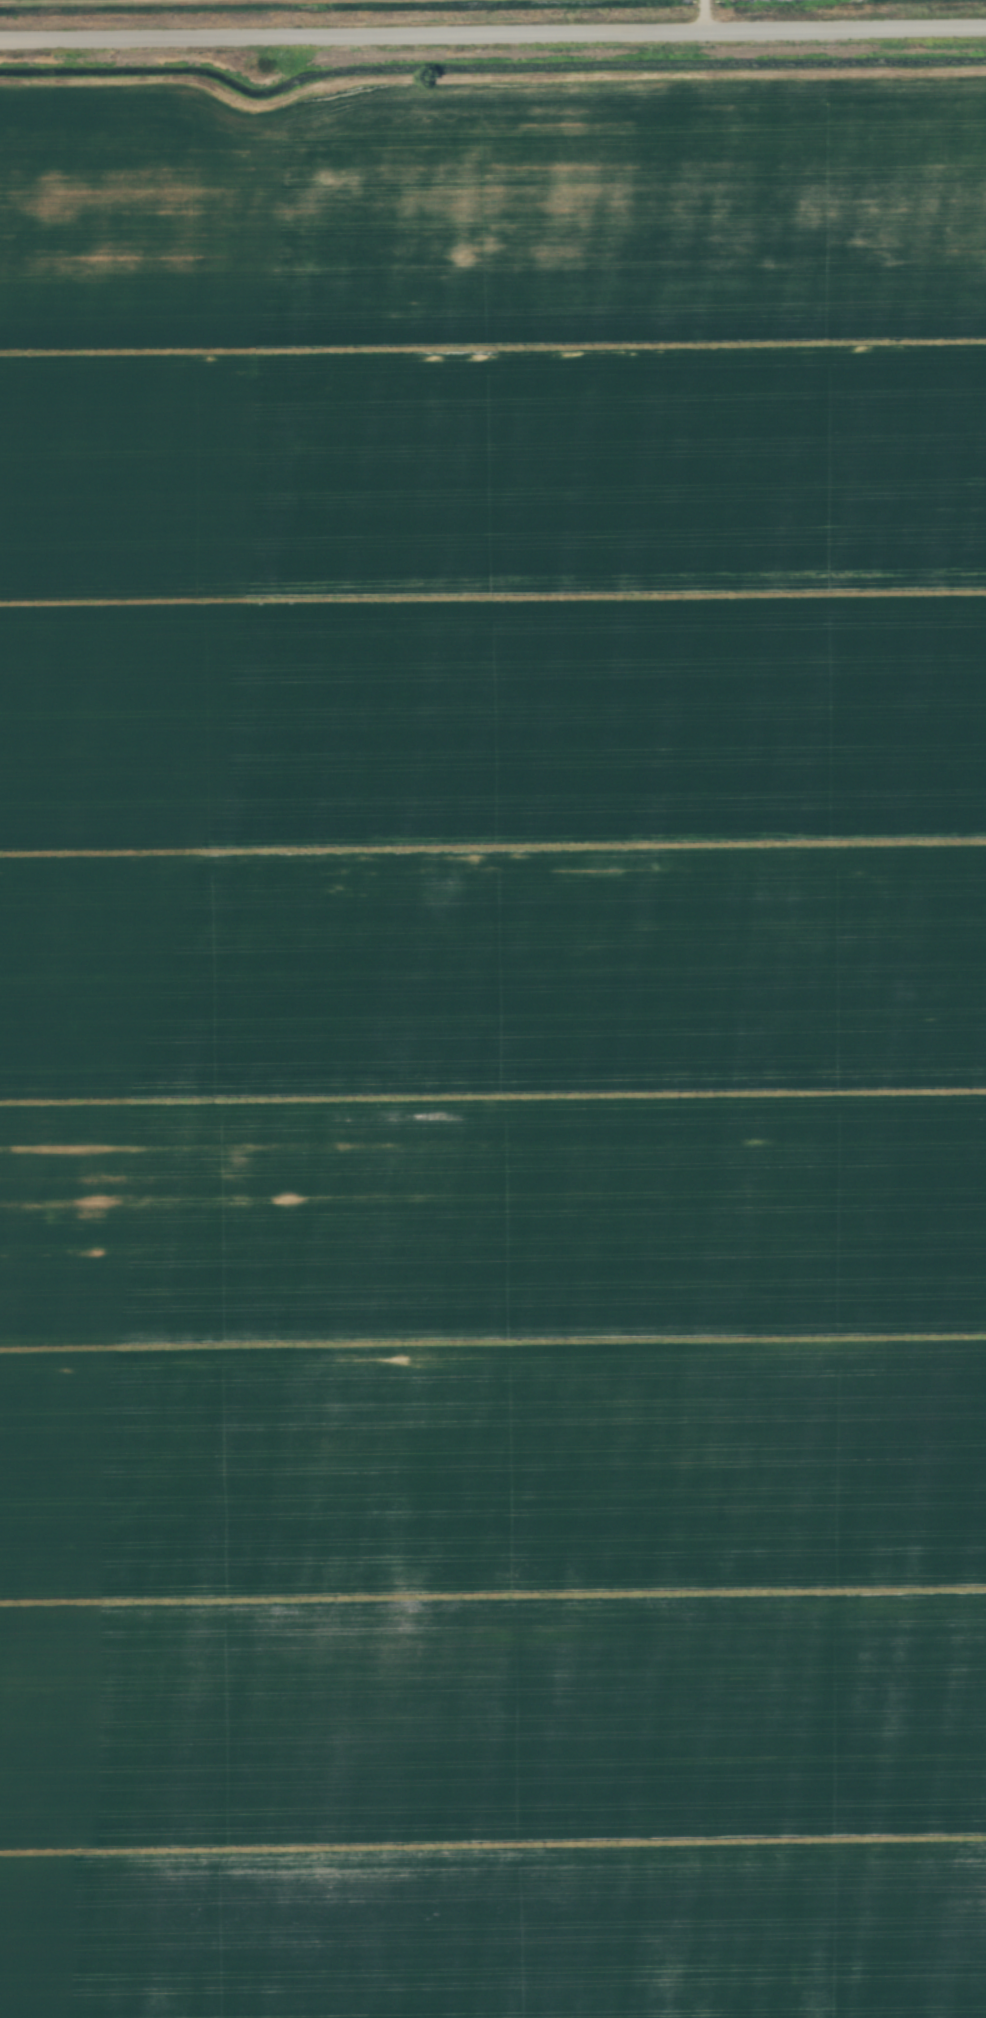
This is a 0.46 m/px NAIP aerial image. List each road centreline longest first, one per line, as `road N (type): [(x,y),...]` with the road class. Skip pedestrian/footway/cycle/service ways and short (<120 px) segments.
road 1 (residential): [(0,51),(985,38)]

